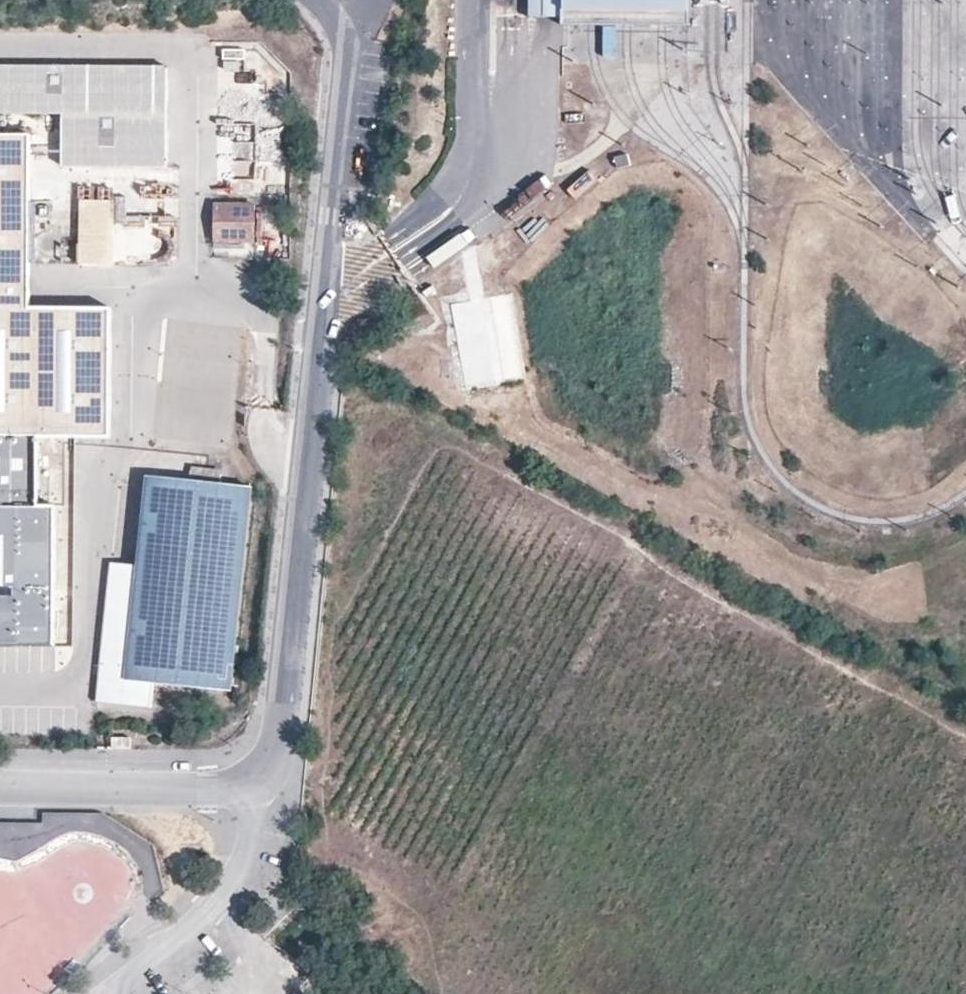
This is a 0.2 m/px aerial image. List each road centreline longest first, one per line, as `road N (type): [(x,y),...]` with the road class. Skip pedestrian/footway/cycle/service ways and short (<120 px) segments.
road 1 (residential): [(0,787),(249,786),(276,747),(333,215),(344,32),(323,0)]

